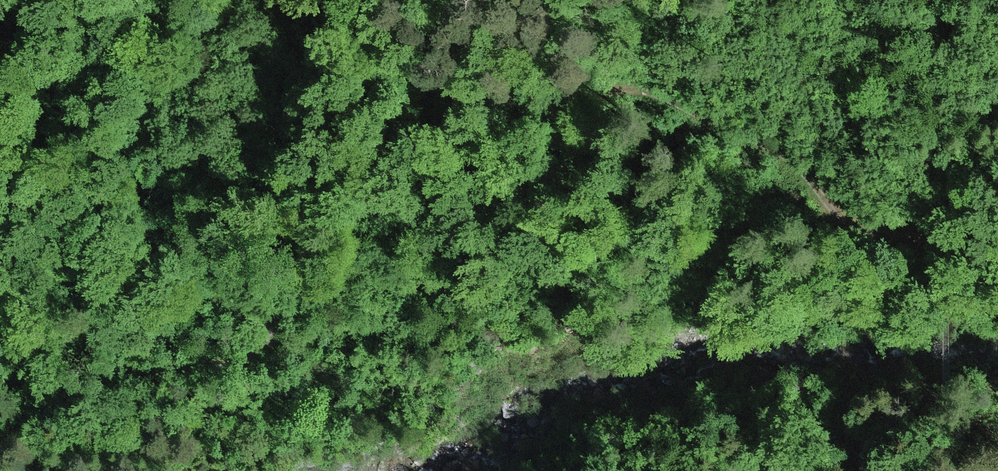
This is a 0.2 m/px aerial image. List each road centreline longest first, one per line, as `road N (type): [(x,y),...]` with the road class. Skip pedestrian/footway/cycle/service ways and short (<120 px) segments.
road 1 (track): [(0,428),(93,385),(258,356),(270,323),(176,240),(115,143),(0,7)]
road 2 (track): [(920,247),(880,237),(820,193),(795,162),(656,91),(617,86),(555,105),(423,84),(327,0)]
road 3 (track): [(887,470),(878,414),(947,416),(946,251)]

